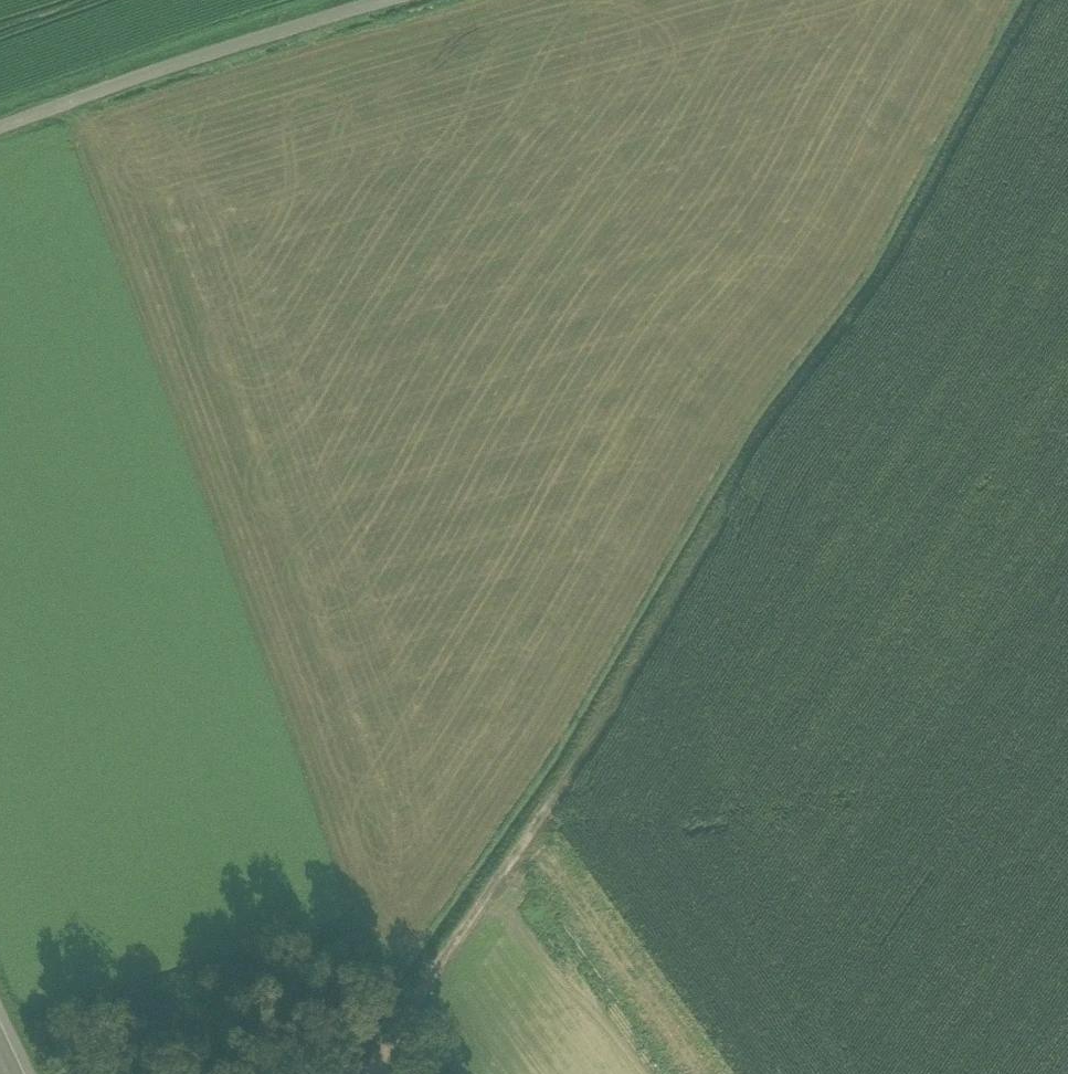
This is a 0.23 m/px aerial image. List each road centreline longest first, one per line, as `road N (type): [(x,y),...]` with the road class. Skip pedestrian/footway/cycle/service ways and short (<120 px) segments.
road 1 (unclassified): [(0,132),(389,0)]
road 2 (track): [(559,790),(453,940),(372,1073)]

